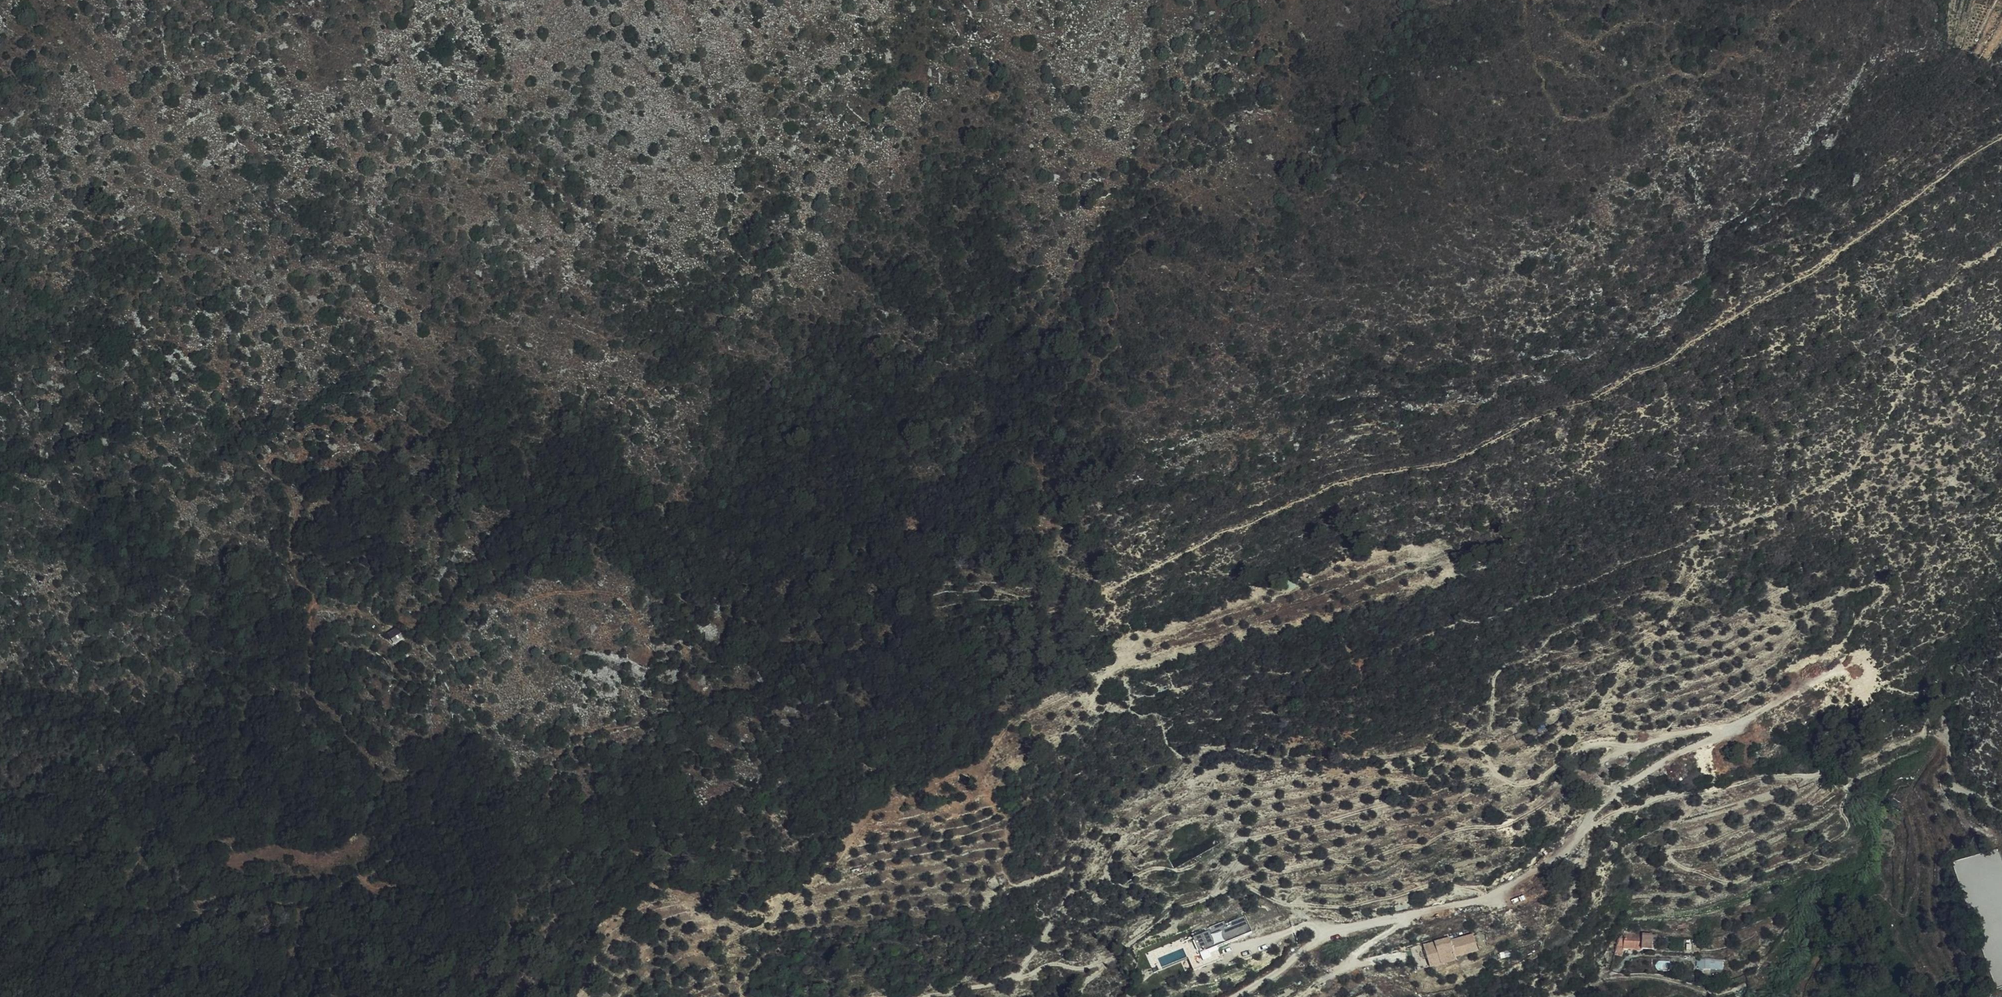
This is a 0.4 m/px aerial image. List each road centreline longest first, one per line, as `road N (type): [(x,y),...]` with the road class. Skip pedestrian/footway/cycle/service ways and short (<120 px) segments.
road 1 (track): [(1234,996),(1337,932),(1481,900),(1549,867),(1622,789),(1781,703)]
road 2 (track): [(1580,831),(1664,797),(1815,775),(1921,735),(1938,736),(1957,791),(1987,813),(2001,814)]
road 3 (track): [(490,996),(495,962),(486,943),(437,902),(374,871)]

